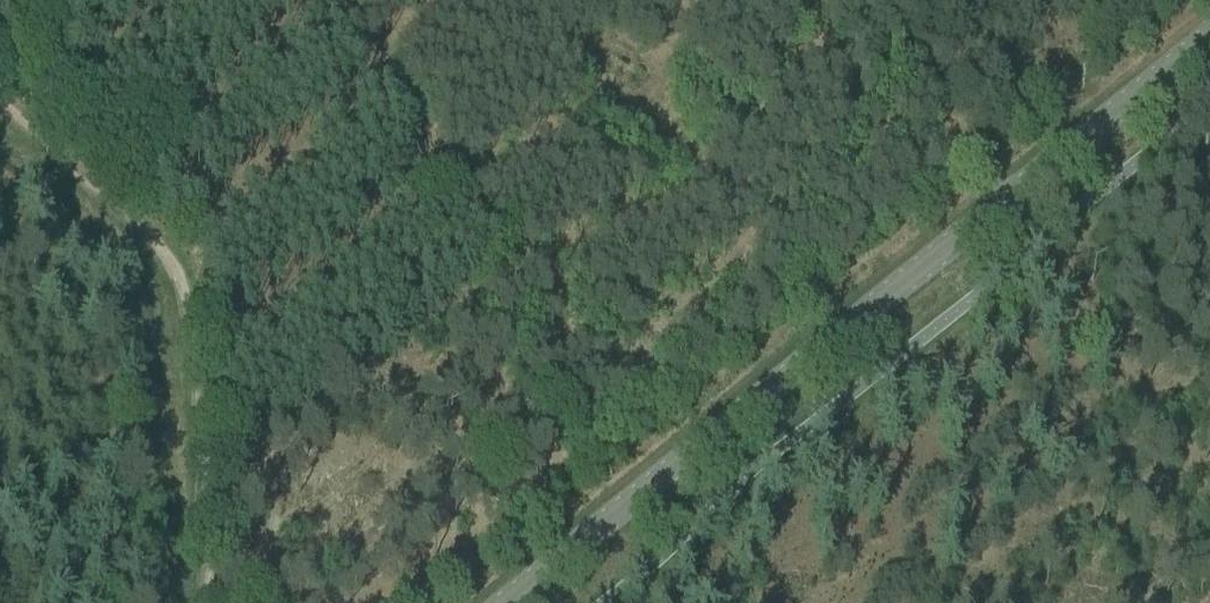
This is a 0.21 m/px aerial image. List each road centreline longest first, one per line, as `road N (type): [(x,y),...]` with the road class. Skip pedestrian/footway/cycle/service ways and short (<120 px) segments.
road 1 (tertiary): [(500,602),(1209,35)]
road 2 (track): [(191,602),(168,248),(0,110)]

